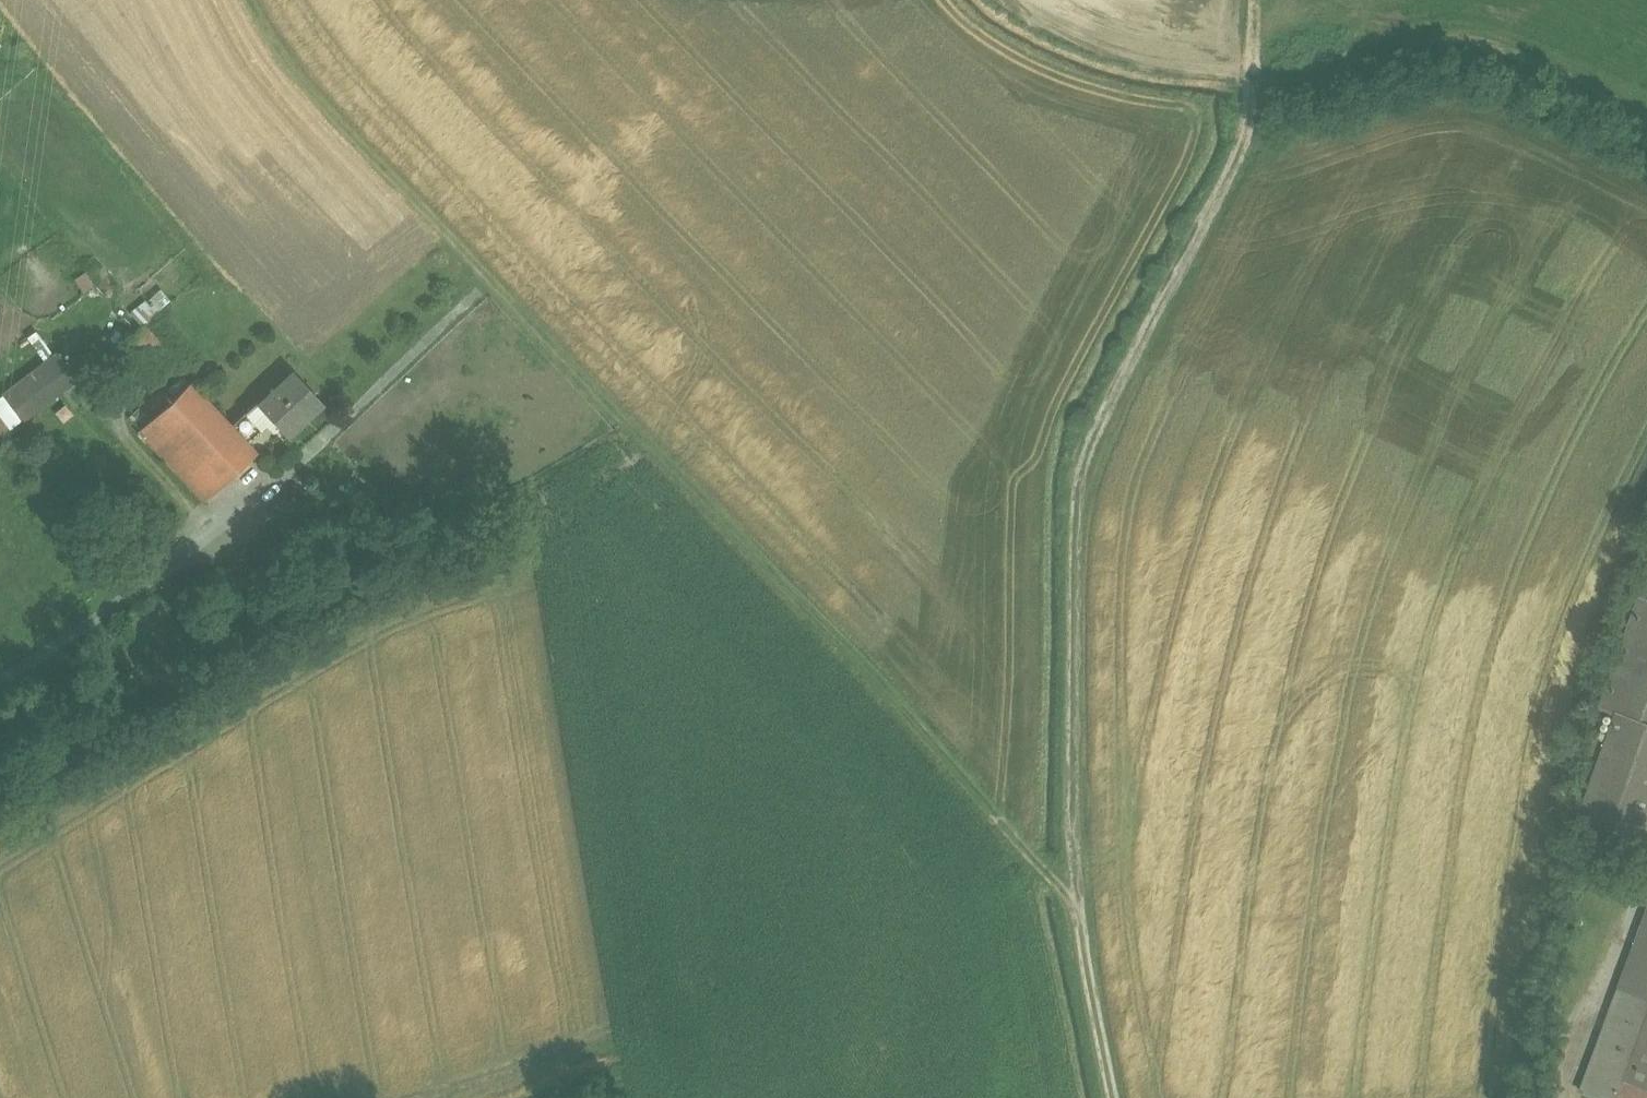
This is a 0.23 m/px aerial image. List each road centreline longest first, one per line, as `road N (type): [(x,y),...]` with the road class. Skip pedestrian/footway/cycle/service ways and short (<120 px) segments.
road 1 (track): [(247,0),(263,36),(1078,904),(1116,1097)]
road 2 (unclassified): [(0,678),(210,535)]

